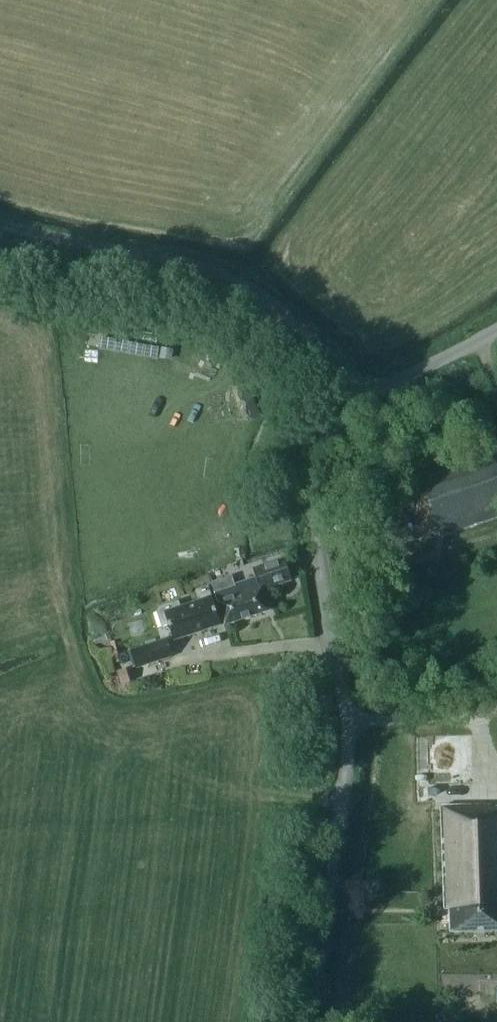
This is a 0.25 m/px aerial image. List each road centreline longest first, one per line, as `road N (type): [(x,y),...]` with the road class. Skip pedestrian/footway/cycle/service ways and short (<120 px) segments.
road 1 (unclassified): [(312,1021),(347,744),(314,486),(330,434),(368,393)]
road 2 (unclassified): [(368,393),(280,309),(229,276),(0,222)]
road 3 (unclassified): [(368,393),(496,329)]

